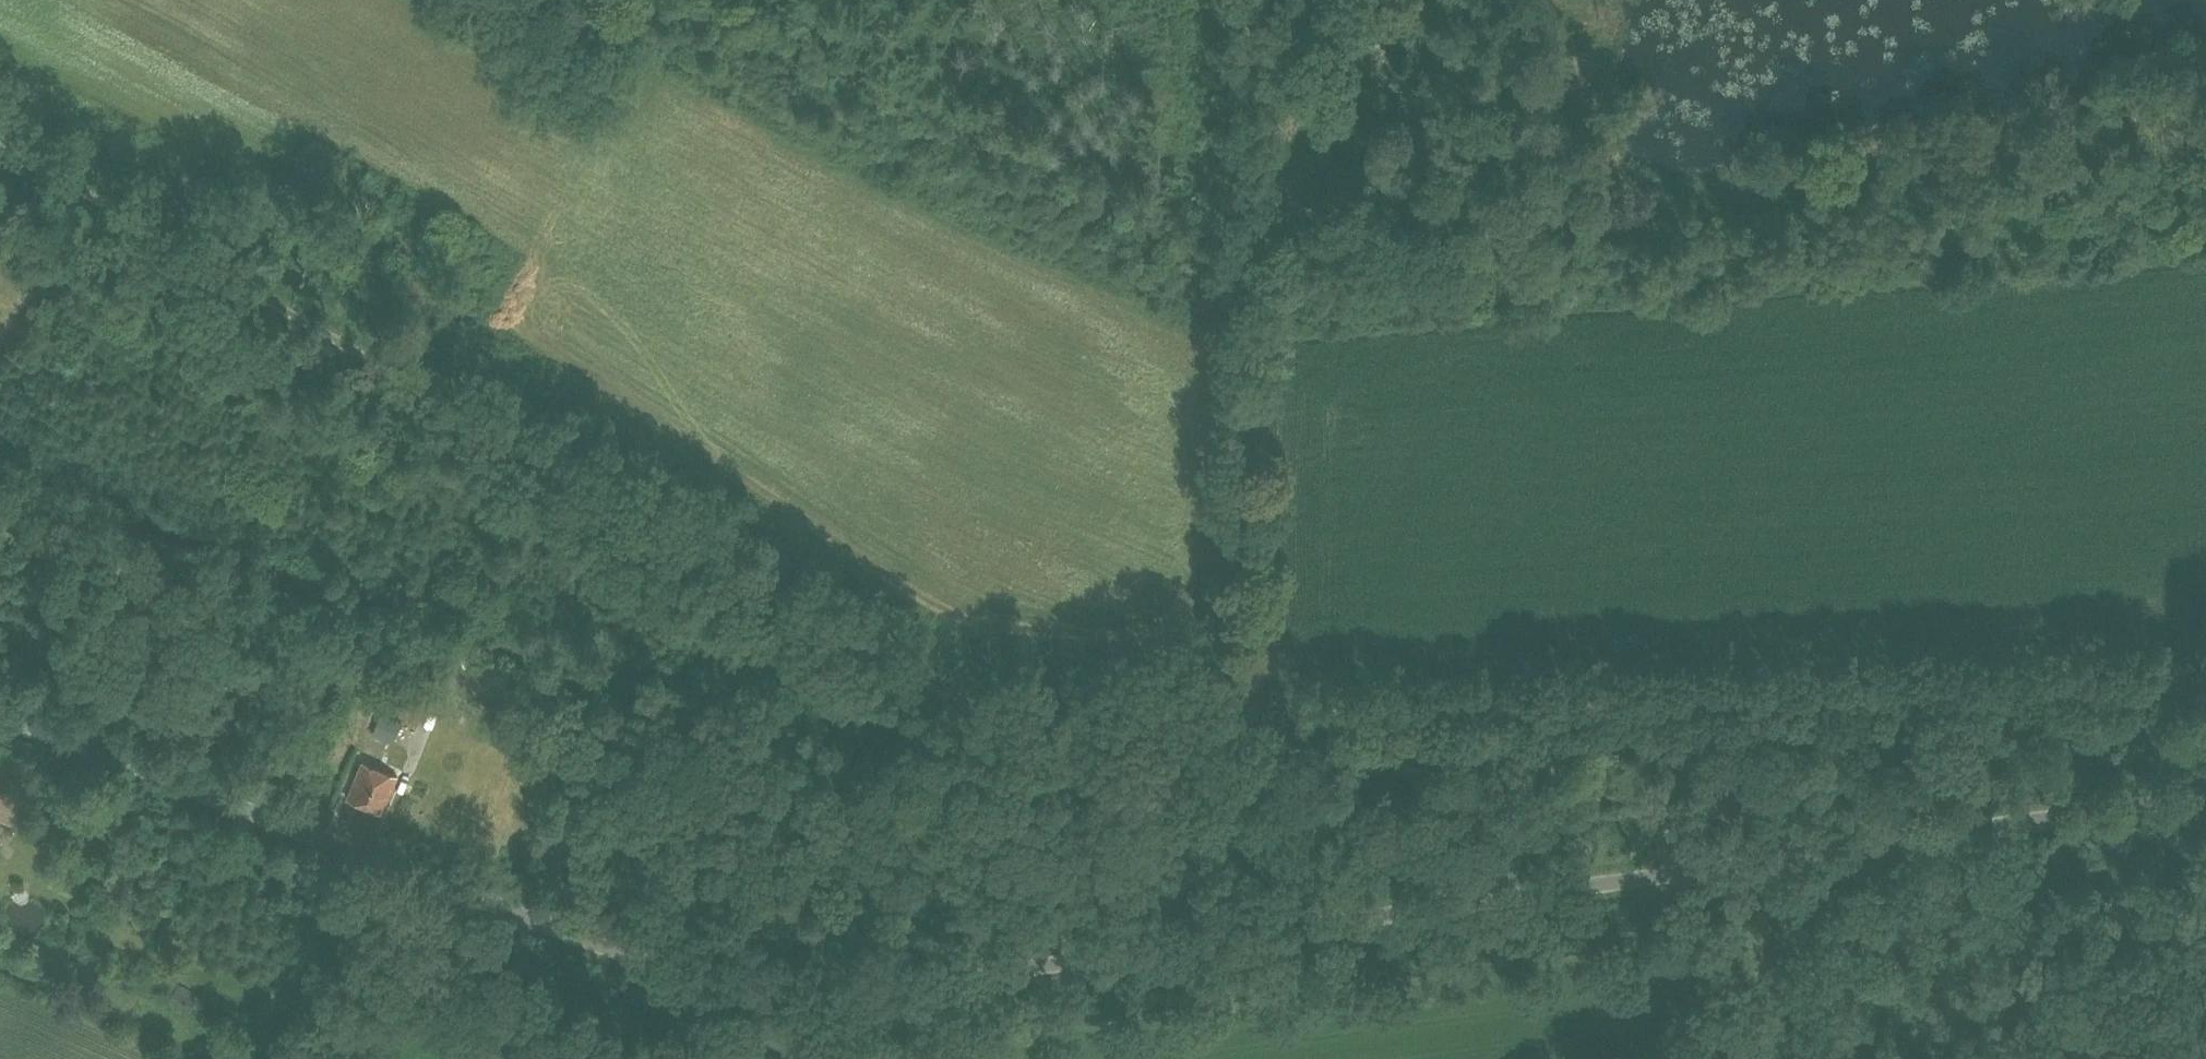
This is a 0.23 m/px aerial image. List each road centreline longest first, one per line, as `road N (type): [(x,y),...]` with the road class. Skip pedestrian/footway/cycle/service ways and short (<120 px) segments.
road 1 (unclassified): [(2205,795),(798,998),(722,986),(553,928),(0,714)]

